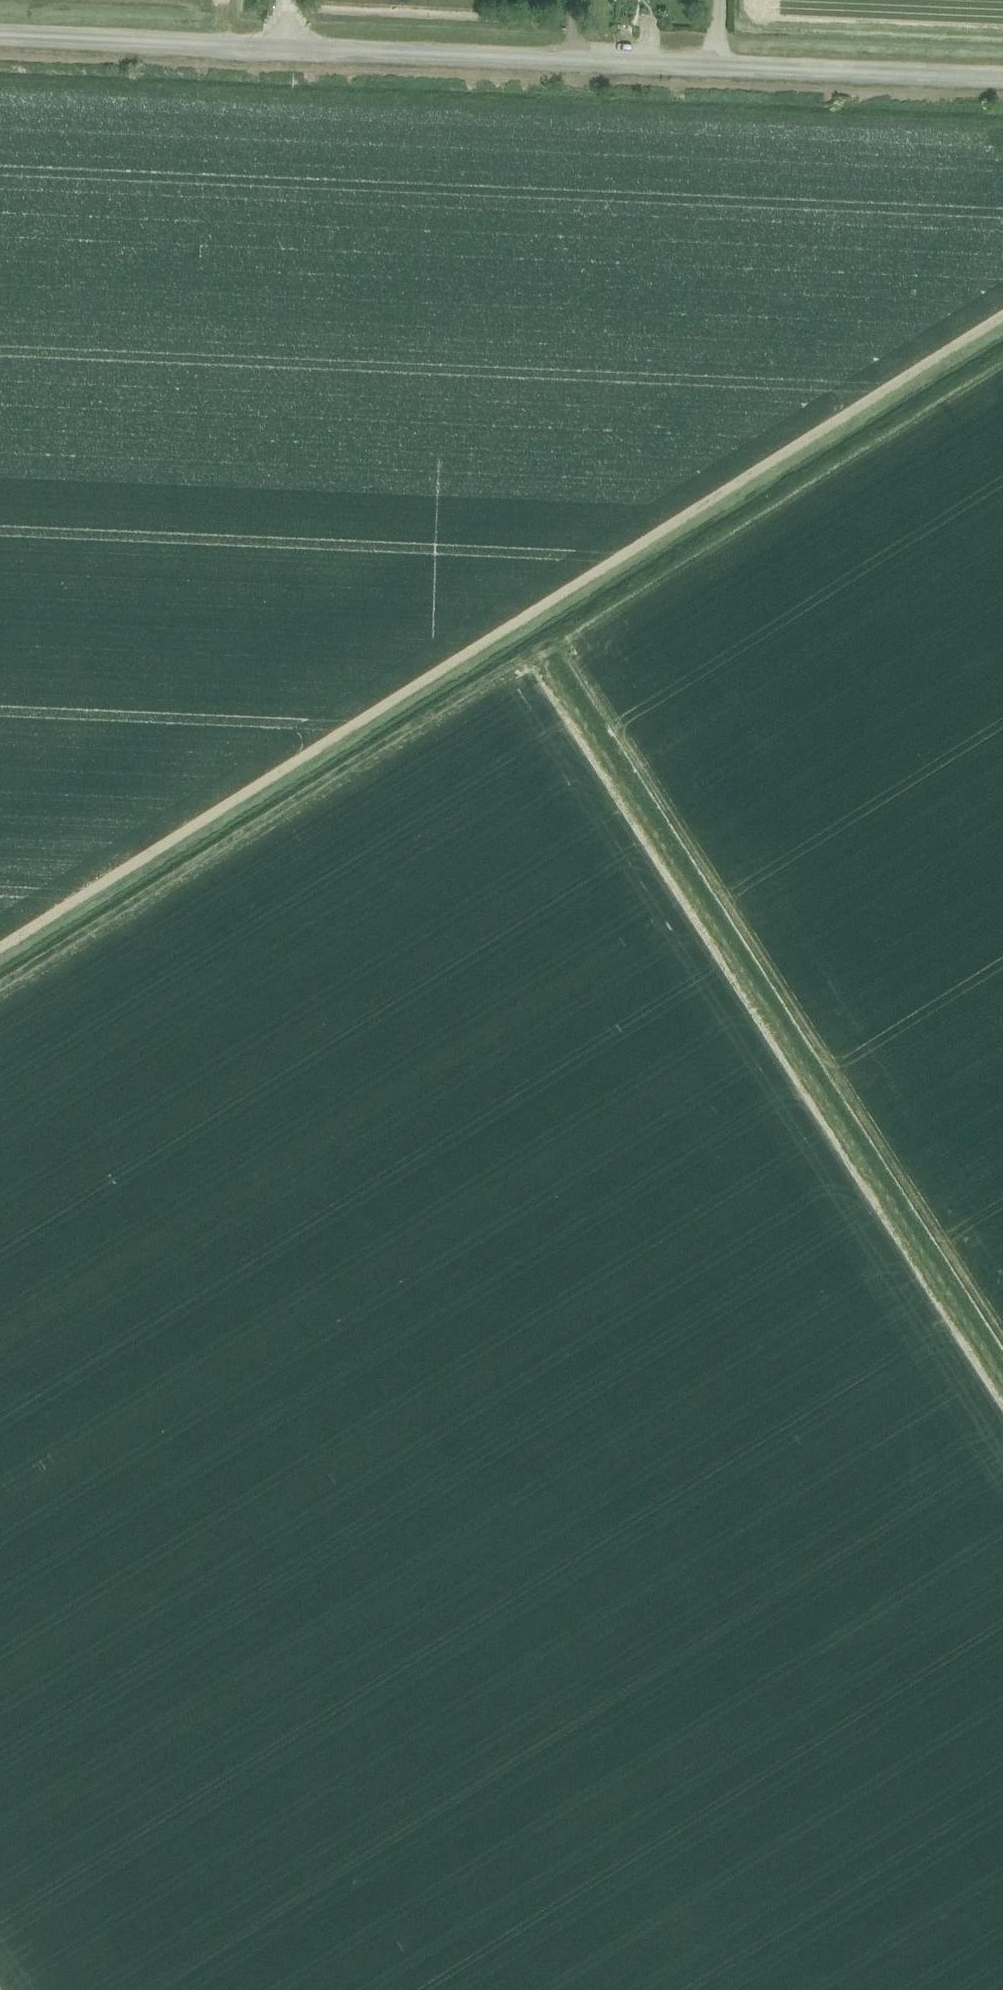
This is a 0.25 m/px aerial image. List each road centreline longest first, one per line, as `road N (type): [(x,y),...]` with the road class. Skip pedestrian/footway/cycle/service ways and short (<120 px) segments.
road 1 (unclassified): [(1002,79),(0,36)]

